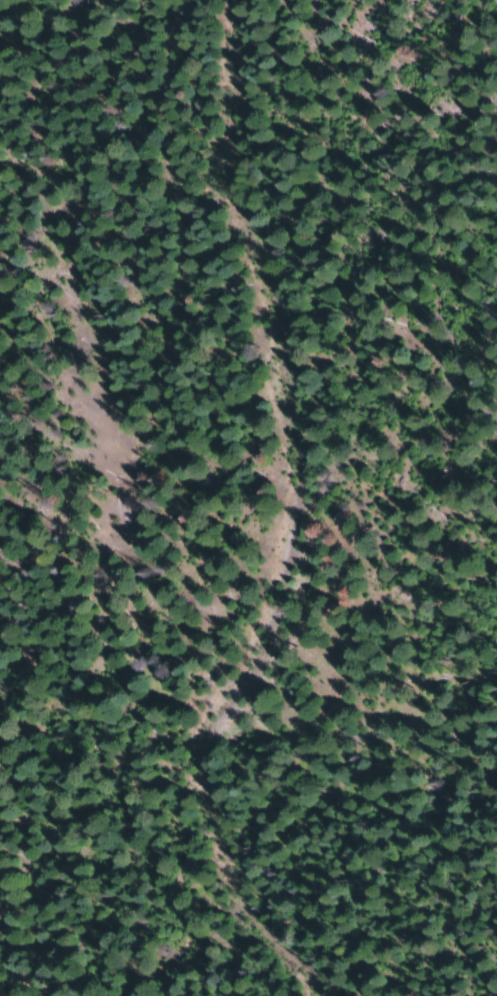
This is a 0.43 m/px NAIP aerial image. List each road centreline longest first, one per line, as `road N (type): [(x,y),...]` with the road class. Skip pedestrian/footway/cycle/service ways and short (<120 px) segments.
road 1 (track): [(119,0),(169,207),(169,398),(109,835),(175,925),(193,995)]

